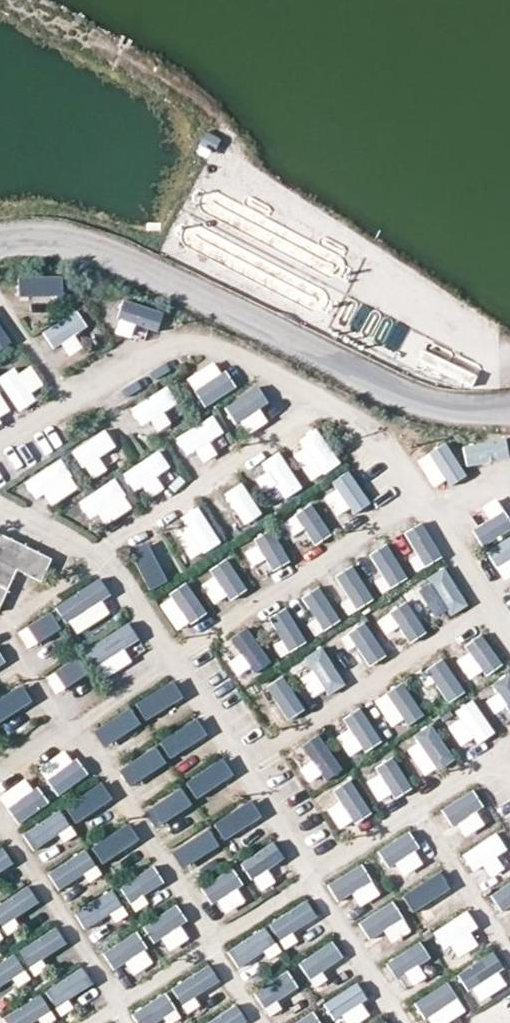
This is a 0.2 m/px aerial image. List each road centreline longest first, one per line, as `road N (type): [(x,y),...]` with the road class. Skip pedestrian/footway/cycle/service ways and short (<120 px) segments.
road 1 (unclassified): [(0,239),(79,241),(427,401),(509,410)]

